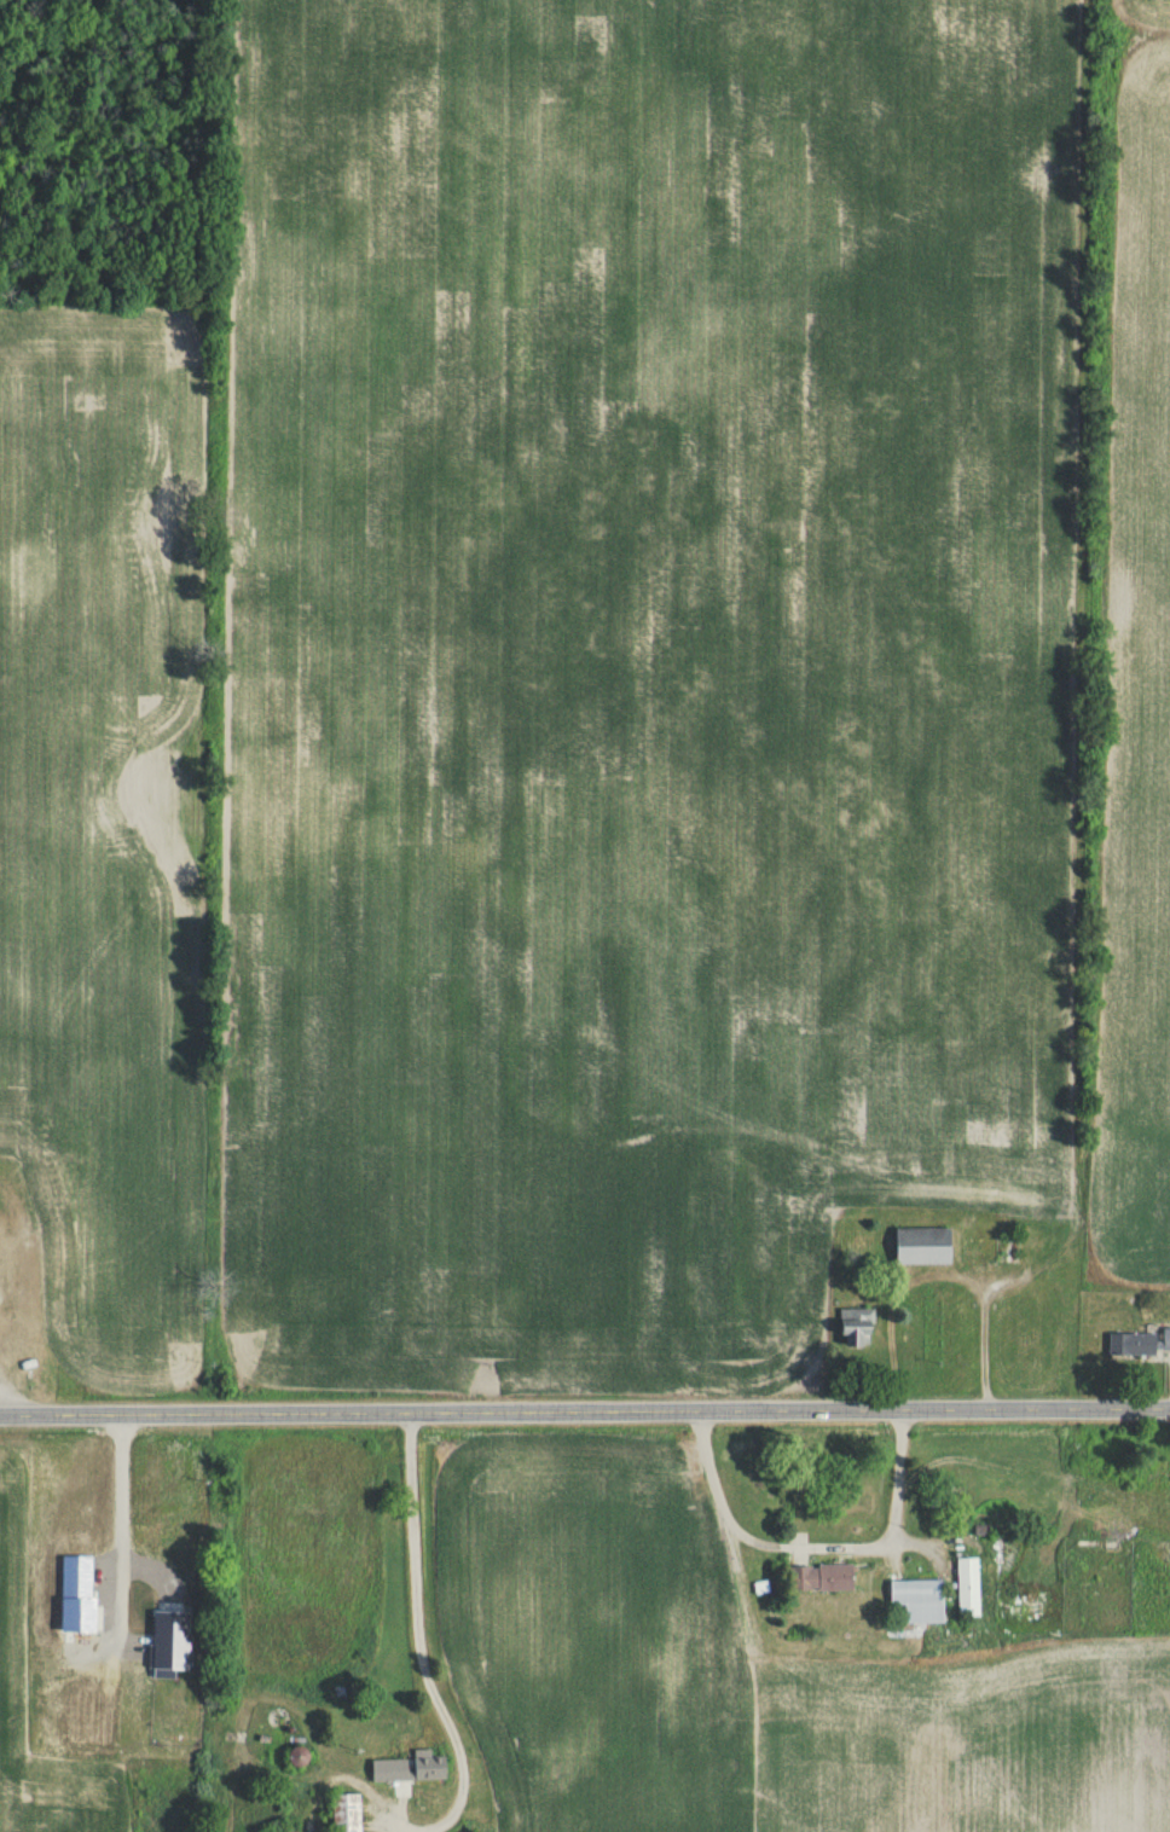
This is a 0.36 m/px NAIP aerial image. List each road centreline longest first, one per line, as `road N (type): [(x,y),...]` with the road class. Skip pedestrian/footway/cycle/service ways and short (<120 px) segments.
road 1 (tertiary): [(1169,1412),(0,1421)]

